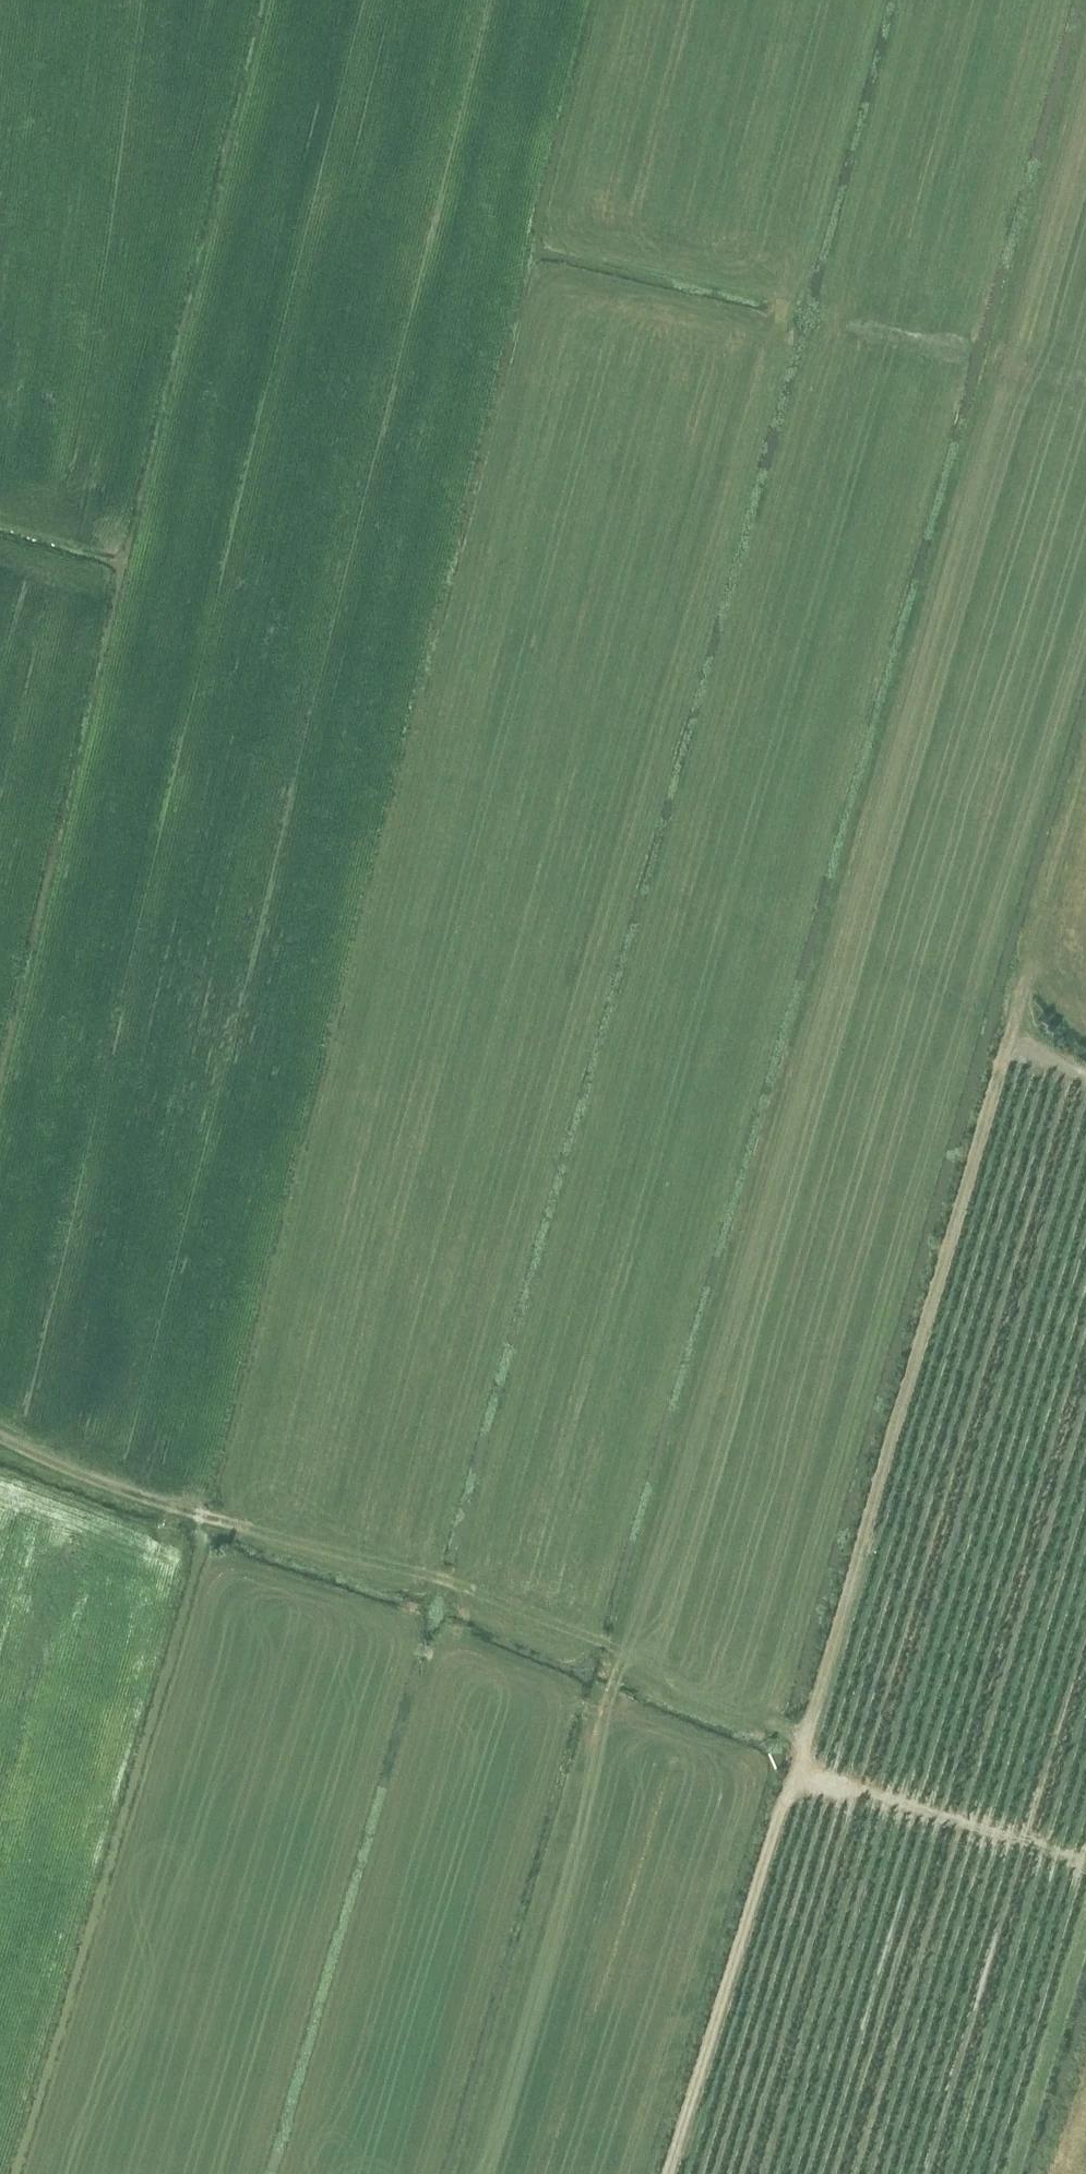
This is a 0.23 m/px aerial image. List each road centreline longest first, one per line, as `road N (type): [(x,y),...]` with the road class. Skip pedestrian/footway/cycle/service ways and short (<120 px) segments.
road 1 (track): [(1028,983),(798,1738),(639,1657),(432,1574),(178,1506)]
road 2 (track): [(664,2173),(798,1738)]
road 3 (track): [(178,1506),(0,1435)]

